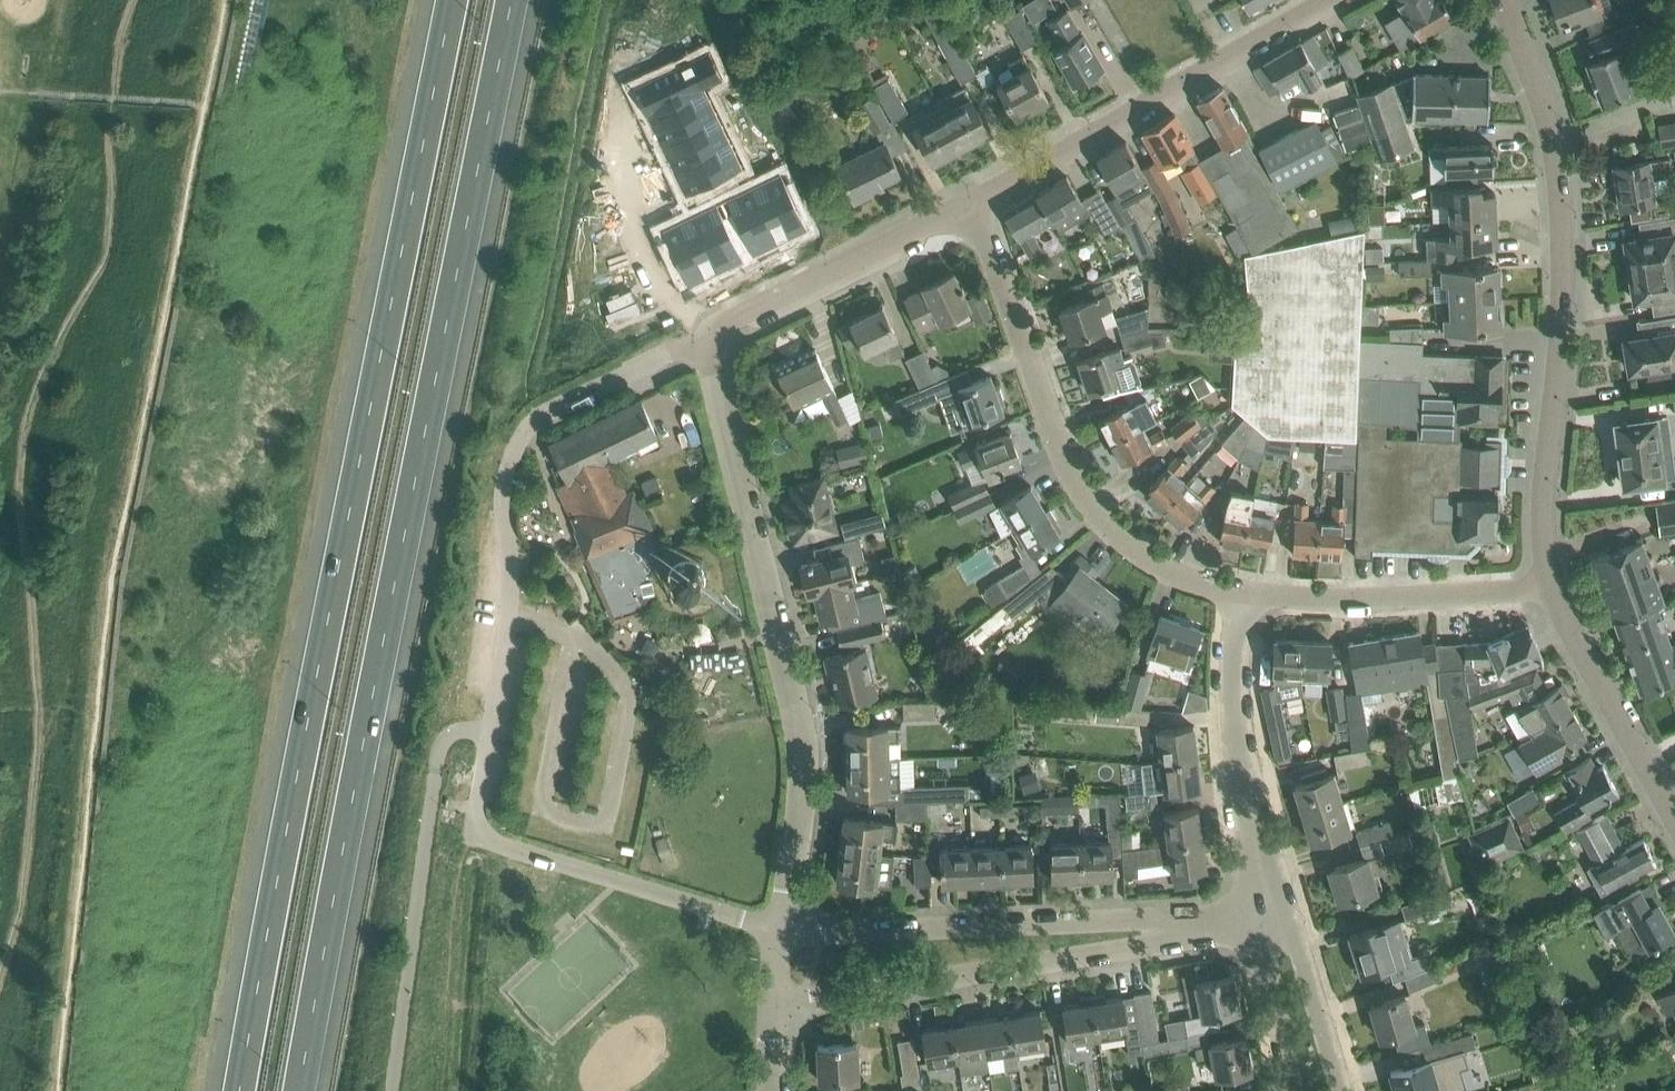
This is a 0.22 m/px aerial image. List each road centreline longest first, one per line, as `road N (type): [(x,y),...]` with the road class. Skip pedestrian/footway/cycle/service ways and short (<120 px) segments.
road 1 (motorway): [(298,1090),(512,0)]
road 2 (motorway): [(451,0),(239,1090)]
road 3 (residential): [(780,929),(497,841),(476,815),(509,615),(503,494),(511,461),(528,426),(555,406),(708,343)]
road 4 (residential): [(780,929),(799,742),(708,343)]
road 5 (tertiary): [(1548,587),(1546,474),(1565,251),(1560,171),(1508,0)]
road 6 (residential): [(772,1004),(1157,948),(1272,908)]
road 7 (residential): [(1243,591),(1158,566),(1093,504),(1070,471),(970,203)]
road 8 (residential): [(1272,908),(814,936),(780,929)]
road 9 (residential): [(970,203),(1329,0)]
road 10 (residential): [(1272,908),(1232,694),(1243,591)]
road 11 (residential): [(1548,587),(1391,597),(1243,591)]
road 12 (residential): [(708,343),(723,323),(970,203)]
road 13 (tertiary): [(1674,821),(1548,587)]
road 14 (residential): [(1343,1090),(1303,954),(1272,908)]
road 15 (residential): [(1272,908),(1266,960),(1292,1090)]

